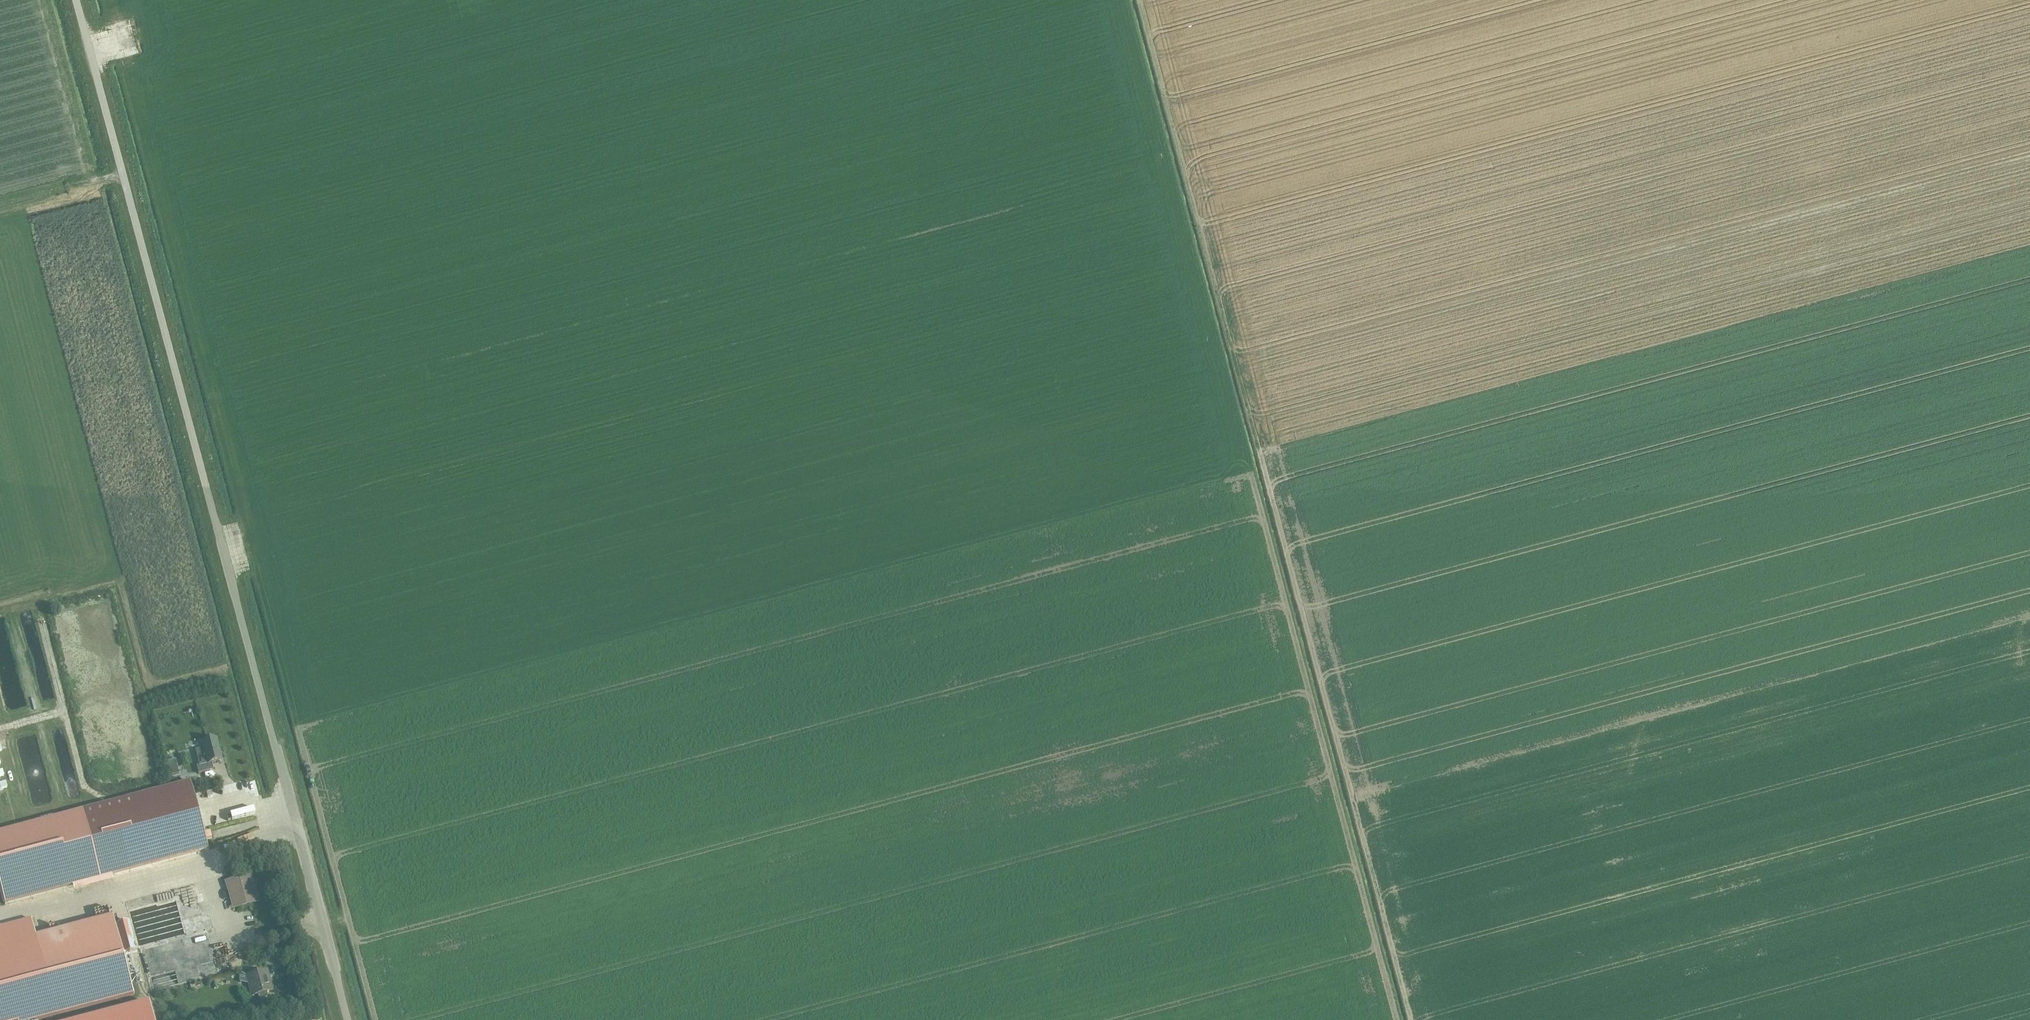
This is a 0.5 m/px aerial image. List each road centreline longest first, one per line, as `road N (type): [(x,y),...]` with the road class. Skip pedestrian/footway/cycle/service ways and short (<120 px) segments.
road 1 (unclassified): [(347,1019),(76,0)]

